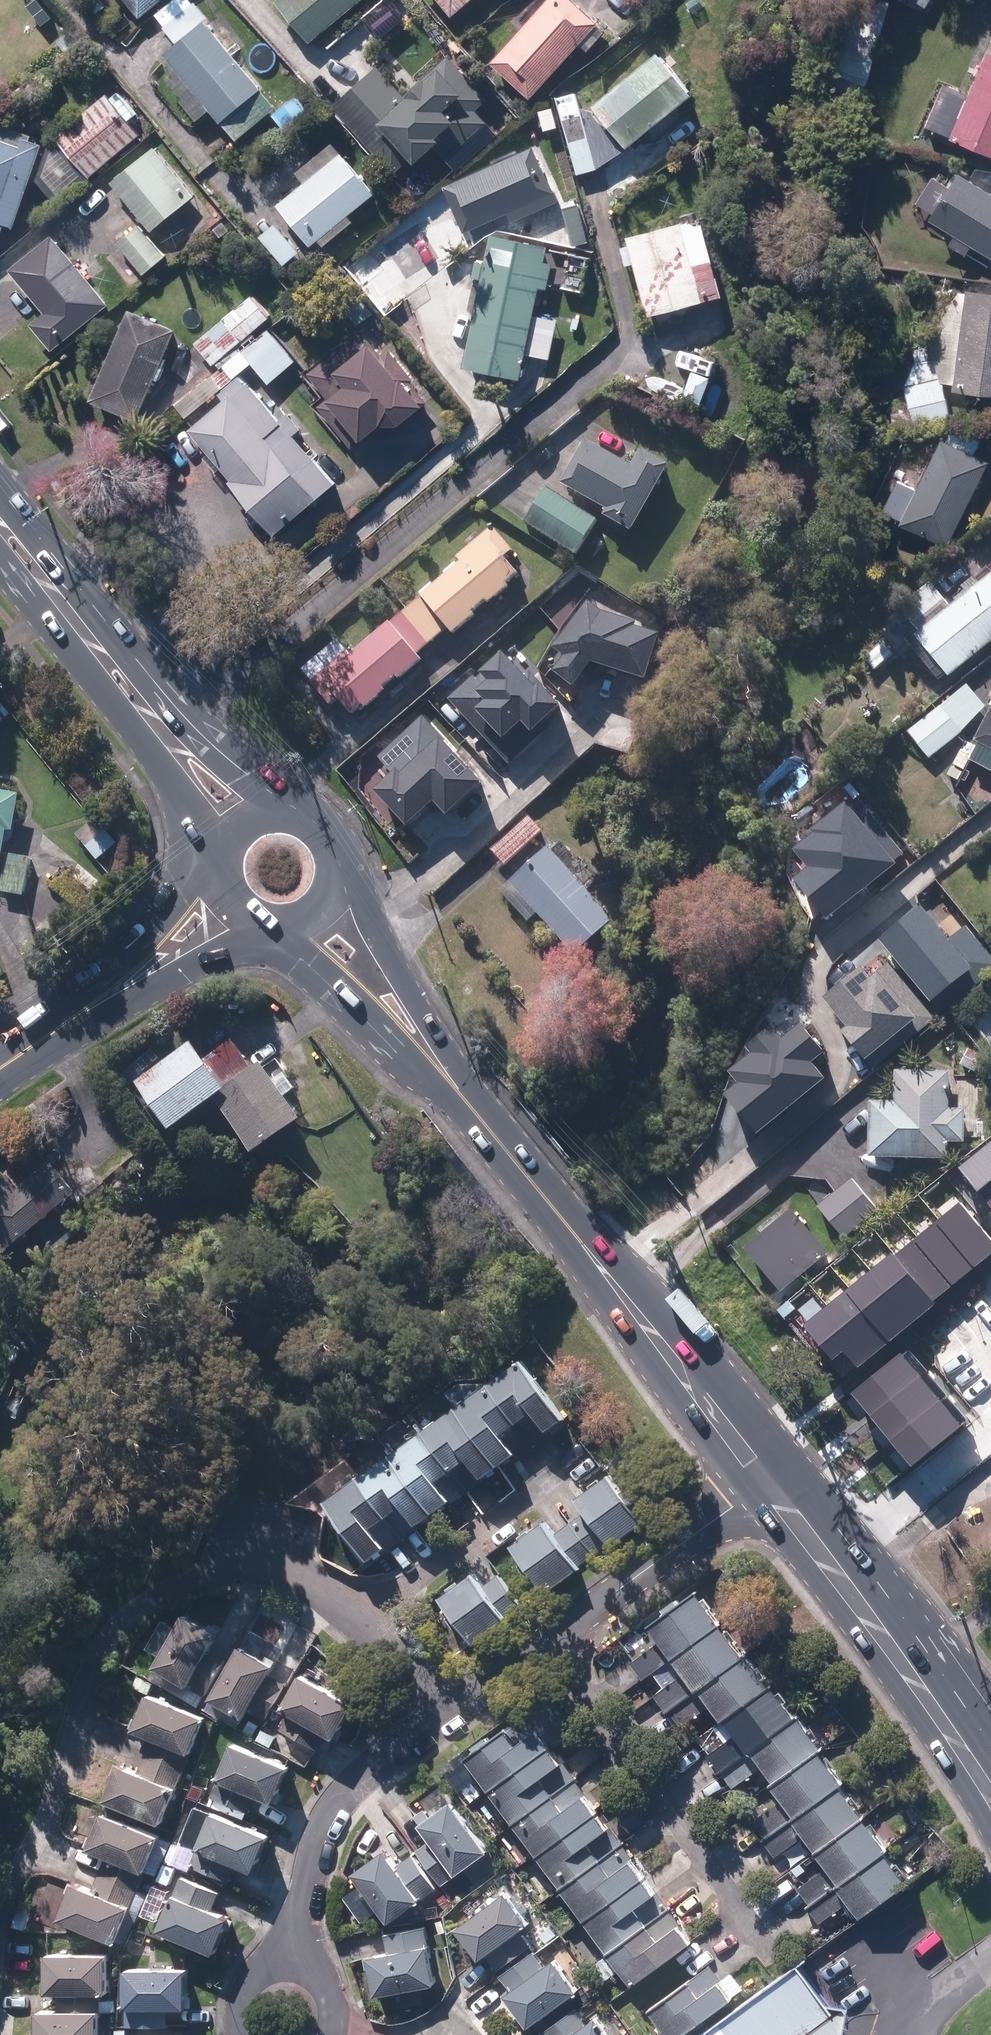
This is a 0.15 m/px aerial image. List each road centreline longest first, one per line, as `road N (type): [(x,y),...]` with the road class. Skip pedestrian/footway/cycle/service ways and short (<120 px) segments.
road 1 (secondary): [(456,1089),(766,1485)]
road 2 (residential): [(0,1926),(42,1841),(100,1647),(143,1605),(210,1576)]
road 3 (residential): [(545,1638),(765,1939)]
road 4 (secondary): [(766,1485),(971,1764)]
road 5 (residential): [(437,1717),(356,1781),(324,1824),(292,1978)]
road 6 (residential): [(356,1616),(580,1459)]
road 7 (residential): [(766,1485),(545,1638)]
road 8 (secondary): [(335,858),(365,900),(456,1089)]
road 9 (secondary): [(94,645),(135,659),(200,733),(291,808)]
road 10 (secondary): [(220,854),(97,683),(94,645)]
road 11 (secondary): [(456,1089),(396,1052),(277,923)]
road 12 (secondary): [(269,922),(133,1001),(86,1009)]
road 13 (secondary): [(86,1009),(107,970),(219,868)]
road 14 (residential): [(210,1576),(298,1576),(356,1616)]
road 15 (secondary): [(0,528),(94,645)]
road 16 (residential): [(545,1638),(437,1717)]
road 17 (residential): [(356,1616),(437,1717)]

